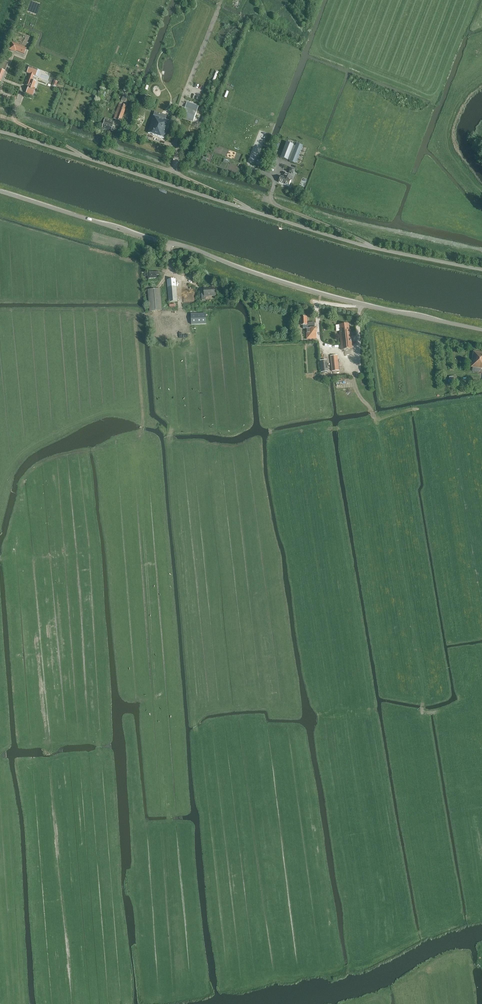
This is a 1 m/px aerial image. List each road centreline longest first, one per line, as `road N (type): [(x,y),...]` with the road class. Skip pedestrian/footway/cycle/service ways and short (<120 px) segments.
road 1 (tertiary): [(481,330),(317,292),(0,191)]
road 2 (unclassified): [(481,270),(357,244),(0,132)]
road 3 (track): [(221,3),(176,117)]

